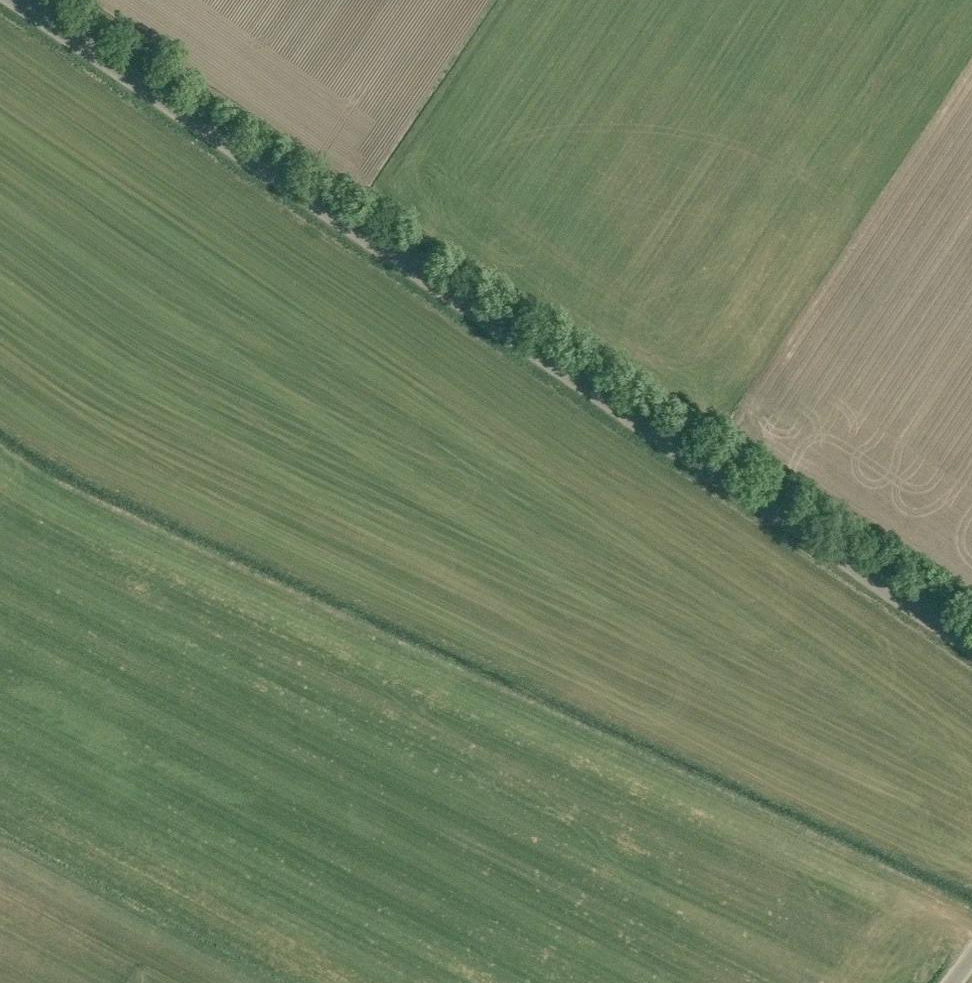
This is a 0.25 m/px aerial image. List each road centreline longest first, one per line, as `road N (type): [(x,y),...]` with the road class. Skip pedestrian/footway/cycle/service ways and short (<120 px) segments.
road 1 (unclassified): [(971,647),(15,0)]

